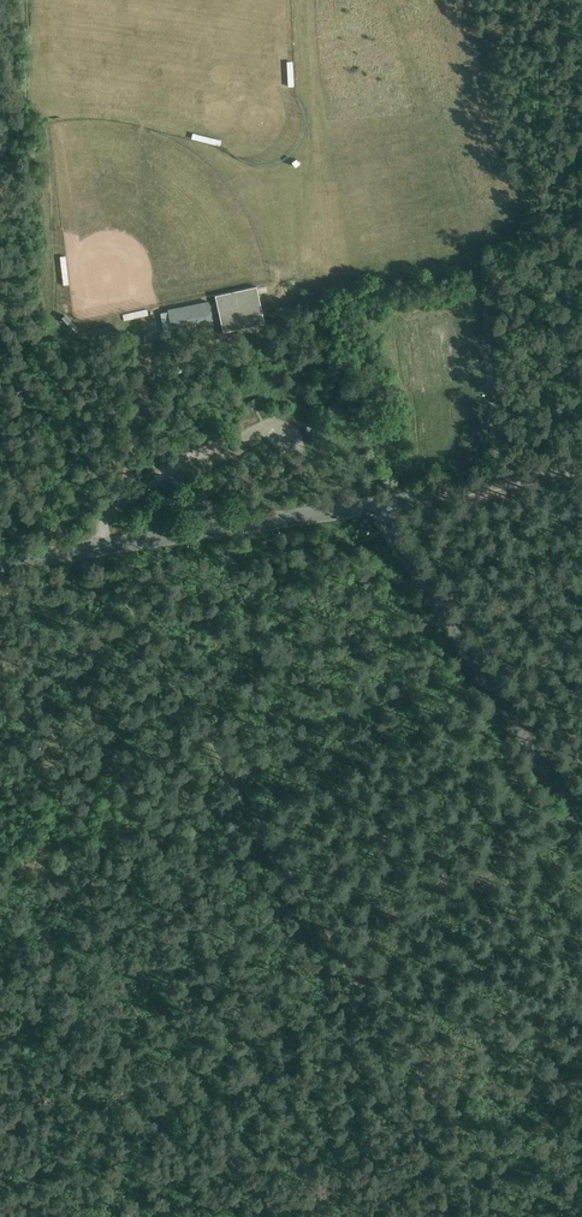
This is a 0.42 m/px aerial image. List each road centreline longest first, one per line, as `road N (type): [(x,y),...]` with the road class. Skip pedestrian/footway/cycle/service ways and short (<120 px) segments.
road 1 (unclassified): [(581,826),(373,507)]
road 2 (unclassified): [(373,507),(0,562)]
road 3 (track): [(497,486),(483,272)]
road 4 (unclassified): [(581,472),(373,507)]
road 5 (track): [(29,0),(28,101),(46,127),(47,150)]

